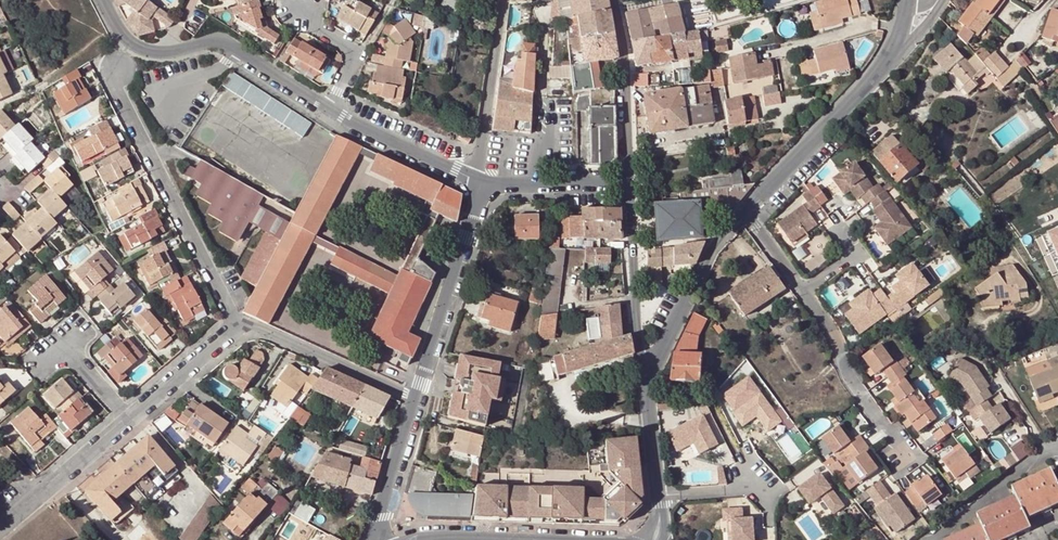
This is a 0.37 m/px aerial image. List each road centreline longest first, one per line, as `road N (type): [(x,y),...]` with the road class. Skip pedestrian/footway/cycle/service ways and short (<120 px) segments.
road 1 (residential): [(110,73),(240,322)]
road 2 (residential): [(101,0),(138,46),(227,45),(329,110)]
road 3 (residential): [(479,183),(415,396)]
road 4 (residential): [(892,56),(740,215)]
road 5 (residential): [(240,322),(415,396)]
road 6 (residential): [(801,292),(901,453)]
road 7 (residential): [(640,371),(628,182)]
road 8 (residential): [(740,215),(719,236),(660,353),(640,371)]
road 9 (residential): [(500,0),(479,183)]
road 10 (residential): [(613,0),(628,182)]
road 11 (residential): [(126,415),(0,525)]
road 12 (residential): [(479,183),(329,110)]
road 13 (residential): [(628,182),(479,183)]
road 14 (residential): [(415,396),(377,539)]
road 15 (residential): [(240,322),(126,415)]
road 16 (residential): [(329,110),(353,64),(350,49),(303,15),(298,4)]
road 17 (residential): [(640,371),(658,497)]

